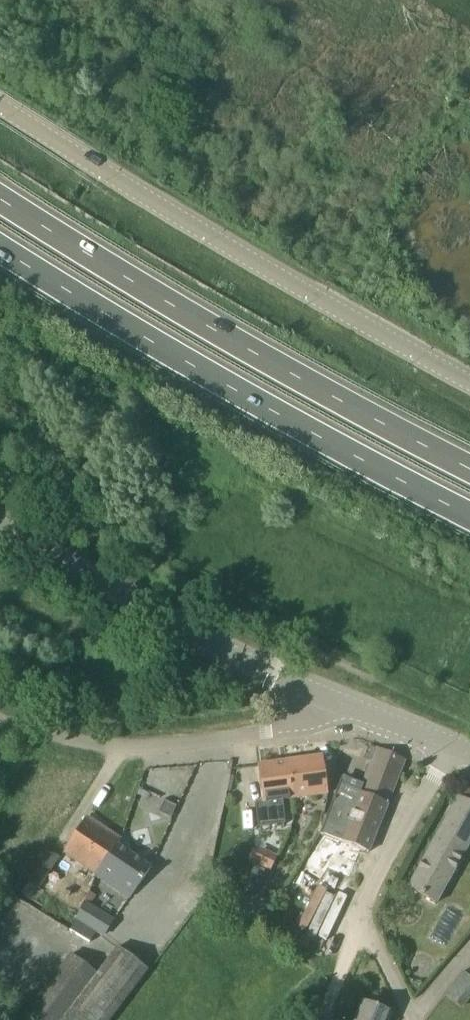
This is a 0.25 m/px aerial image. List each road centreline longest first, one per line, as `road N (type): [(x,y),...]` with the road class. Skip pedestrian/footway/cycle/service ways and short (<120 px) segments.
road 1 (tertiary): [(0,105),(197,230),(469,384)]
road 2 (trunk): [(469,470),(247,349),(0,198)]
road 3 (trunk): [(0,248),(195,367),(469,516)]
road 4 (tertiary): [(318,694),(0,519)]
road 5 (unclassified): [(318,694),(290,726),(166,745),(67,740),(0,718)]
road 6 (residential): [(412,1019),(363,914),(452,746)]
road 7 (tertiary): [(452,746),(318,694)]

